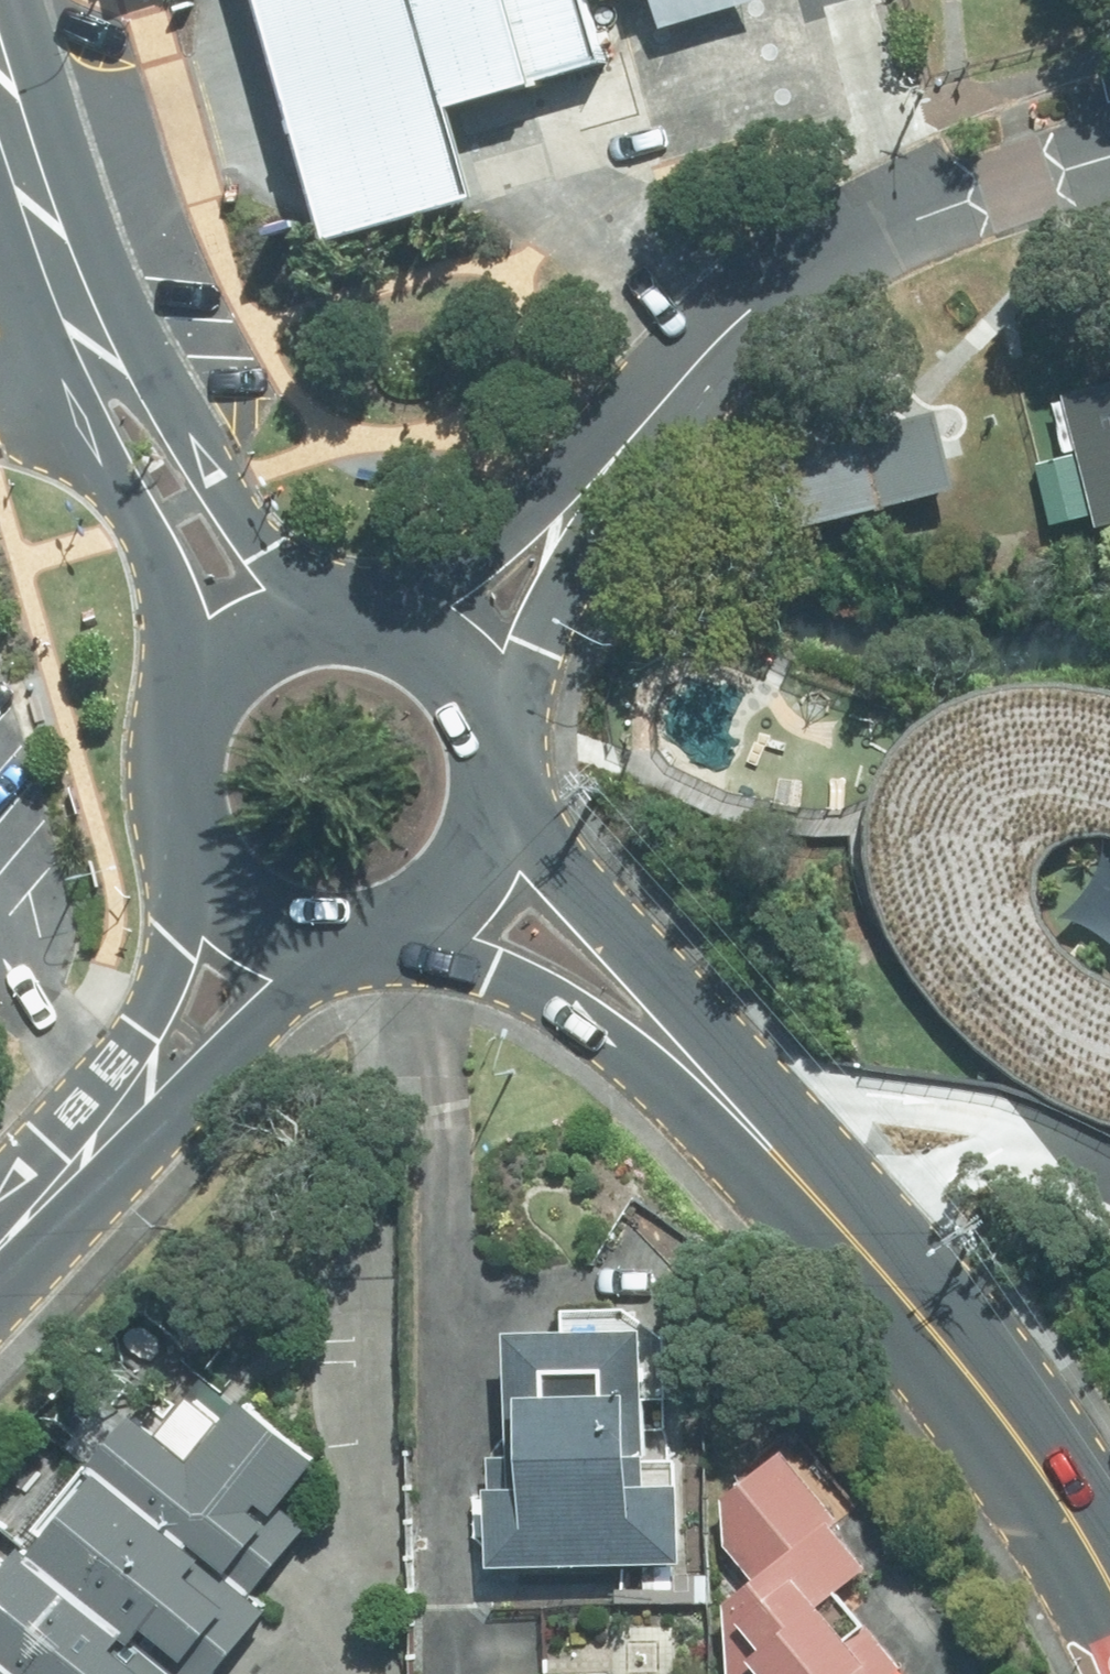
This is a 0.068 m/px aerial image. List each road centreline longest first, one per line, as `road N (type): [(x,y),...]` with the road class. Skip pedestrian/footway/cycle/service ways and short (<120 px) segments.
road 1 (secondary): [(494,763),(540,839),(823,1211)]
road 2 (secondary): [(823,1211),(579,1017),(490,972),(367,933)]
road 3 (residential): [(1109,155),(1023,177),(839,251),(762,300),(680,379)]
road 4 (secondary): [(823,1211),(965,1369),(1071,1518),(1109,1593)]
road 5 (secondary): [(185,745),(162,576),(83,422),(72,287)]
road 6 (secondary): [(72,287),(170,392),(243,521),(359,625)]
road 7 (residential): [(680,379),(493,752)]
road 8 (residential): [(365,625),(481,549),(680,379)]
road 9 (tertiary): [(357,935),(252,1028),(131,1101)]
road 10 (tertiary): [(131,1101),(192,837)]
road 11 (secondary): [(494,763),(489,821),(464,873),(421,912),(367,933)]
road 12 (secondary): [(185,745),(220,676),(260,644),(308,626),(359,625)]
road 13 (secondary): [(0,84),(72,287)]
road 14 (secondary): [(357,935),(311,934),(267,919),(230,893),(192,837)]
road 15 (tertiary): [(0,1244),(131,1101)]
road 16 (secondary): [(365,625),(395,634),(449,669),(469,693),(493,752)]

